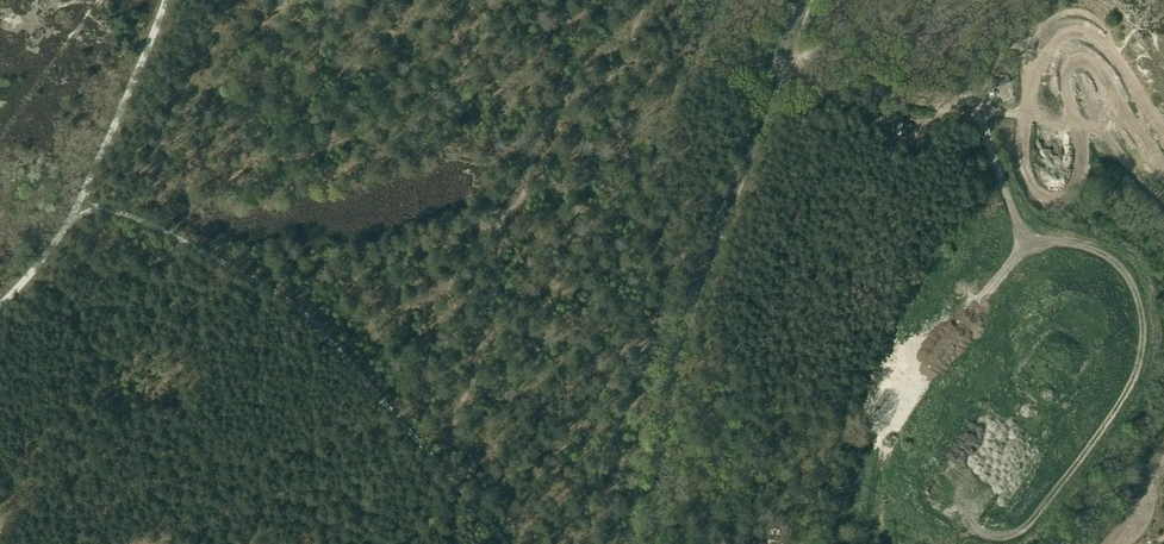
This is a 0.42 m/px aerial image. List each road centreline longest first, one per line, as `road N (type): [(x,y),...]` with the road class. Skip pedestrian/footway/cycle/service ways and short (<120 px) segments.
road 1 (track): [(965,105),(974,106),(1016,208),(1059,240),(1113,255),(1135,279),(1147,333),(1143,362),(1105,429),(1018,534),(978,538),(917,486)]
road 2 (tertiary): [(651,543),(662,430),(685,323),(806,0)]
road 3 (track): [(1034,225),(893,390),(874,423),(872,467),(886,517)]
road 4 (track): [(994,66),(965,105),(819,84),(780,69)]

